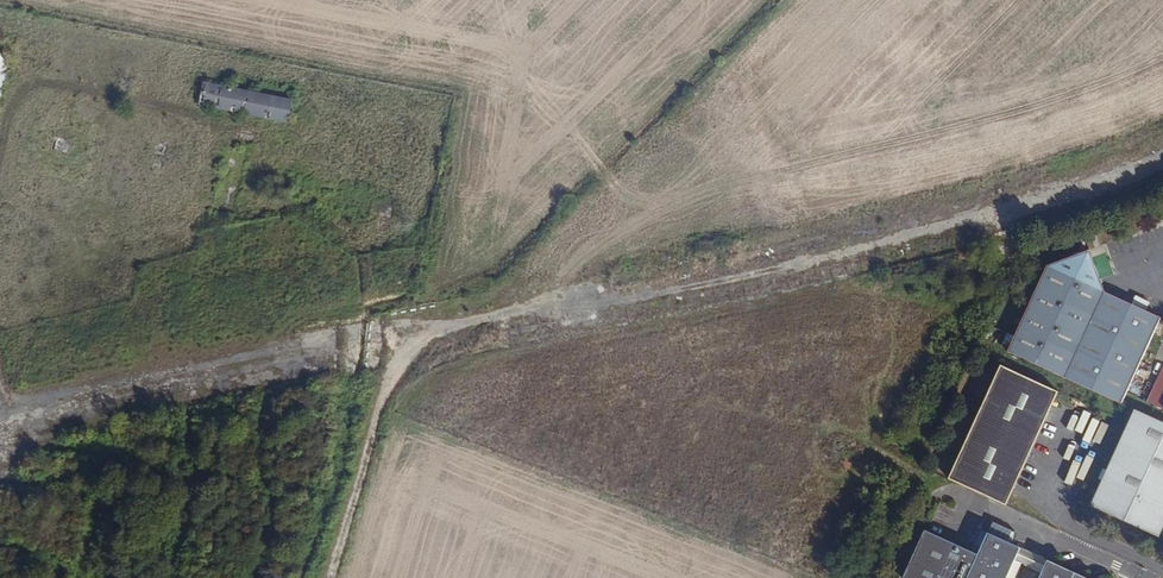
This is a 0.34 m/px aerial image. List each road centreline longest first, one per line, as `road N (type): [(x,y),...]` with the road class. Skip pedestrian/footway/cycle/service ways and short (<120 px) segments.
road 1 (track): [(329,577),(390,385),(420,341)]
road 2 (track): [(191,113),(38,82),(19,94),(0,152)]

